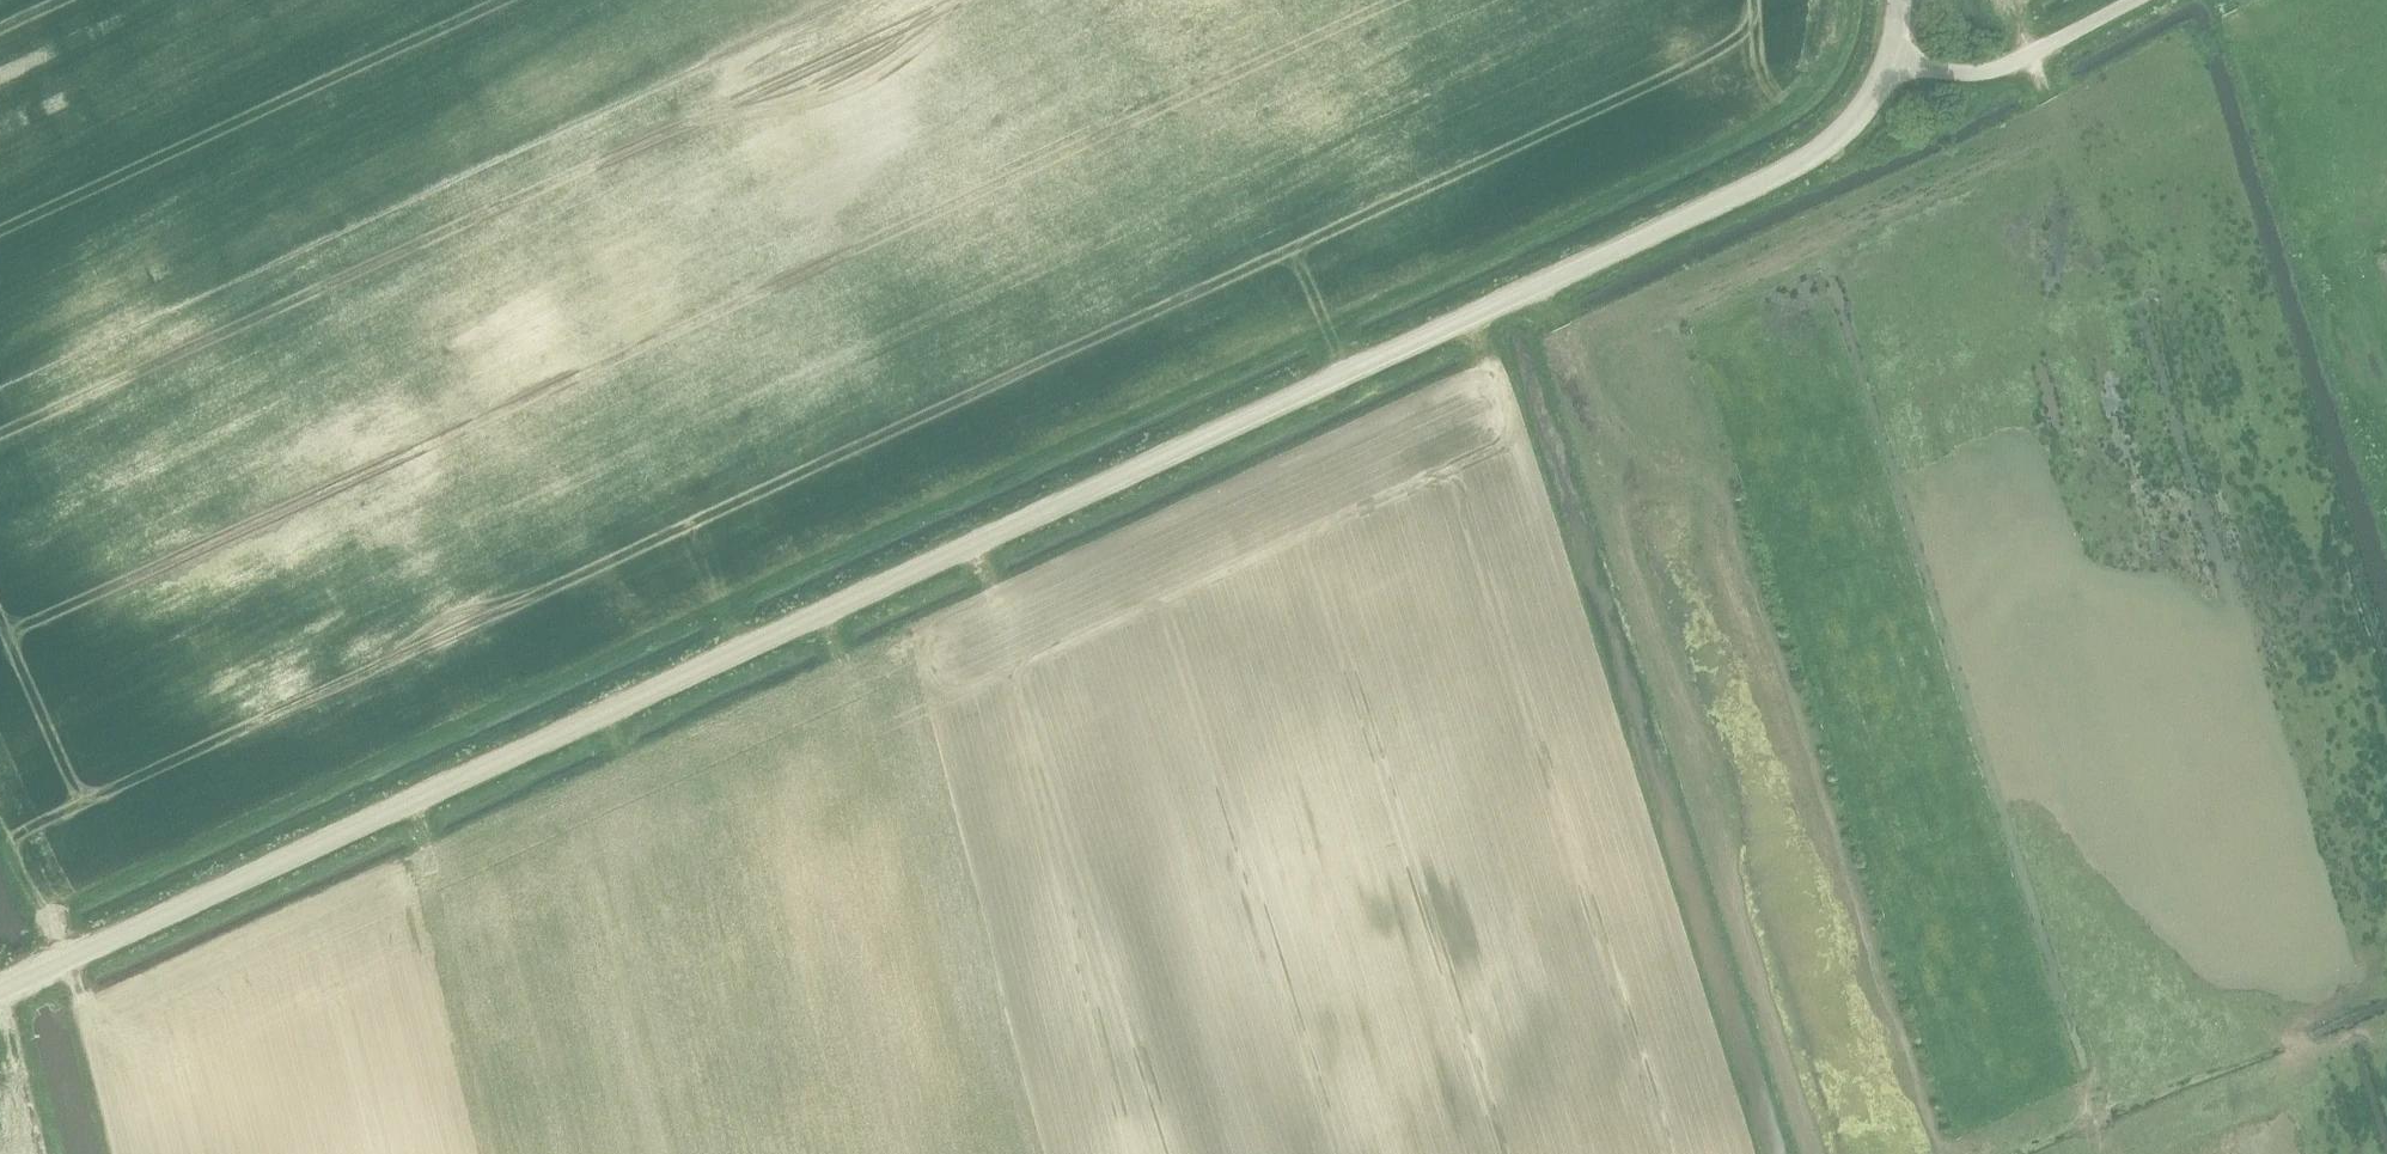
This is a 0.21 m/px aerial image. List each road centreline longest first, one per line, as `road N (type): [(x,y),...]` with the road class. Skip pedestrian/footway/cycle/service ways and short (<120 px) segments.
road 1 (unclassified): [(0,994),(1792,179),(1860,125),(1901,65)]
road 2 (unclassified): [(1901,65),(1984,77),(2170,0)]

